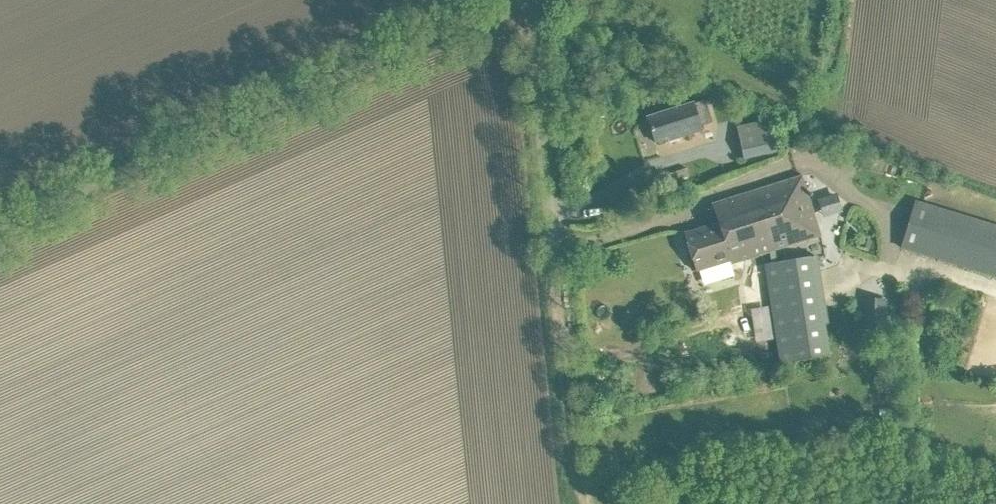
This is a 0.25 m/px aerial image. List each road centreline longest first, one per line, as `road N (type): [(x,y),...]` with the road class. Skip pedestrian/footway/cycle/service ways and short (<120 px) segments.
road 1 (unclassified): [(518,0),(0,227)]
road 2 (track): [(553,249),(573,482),(589,503)]
road 3 (unclassified): [(527,0),(553,249)]

